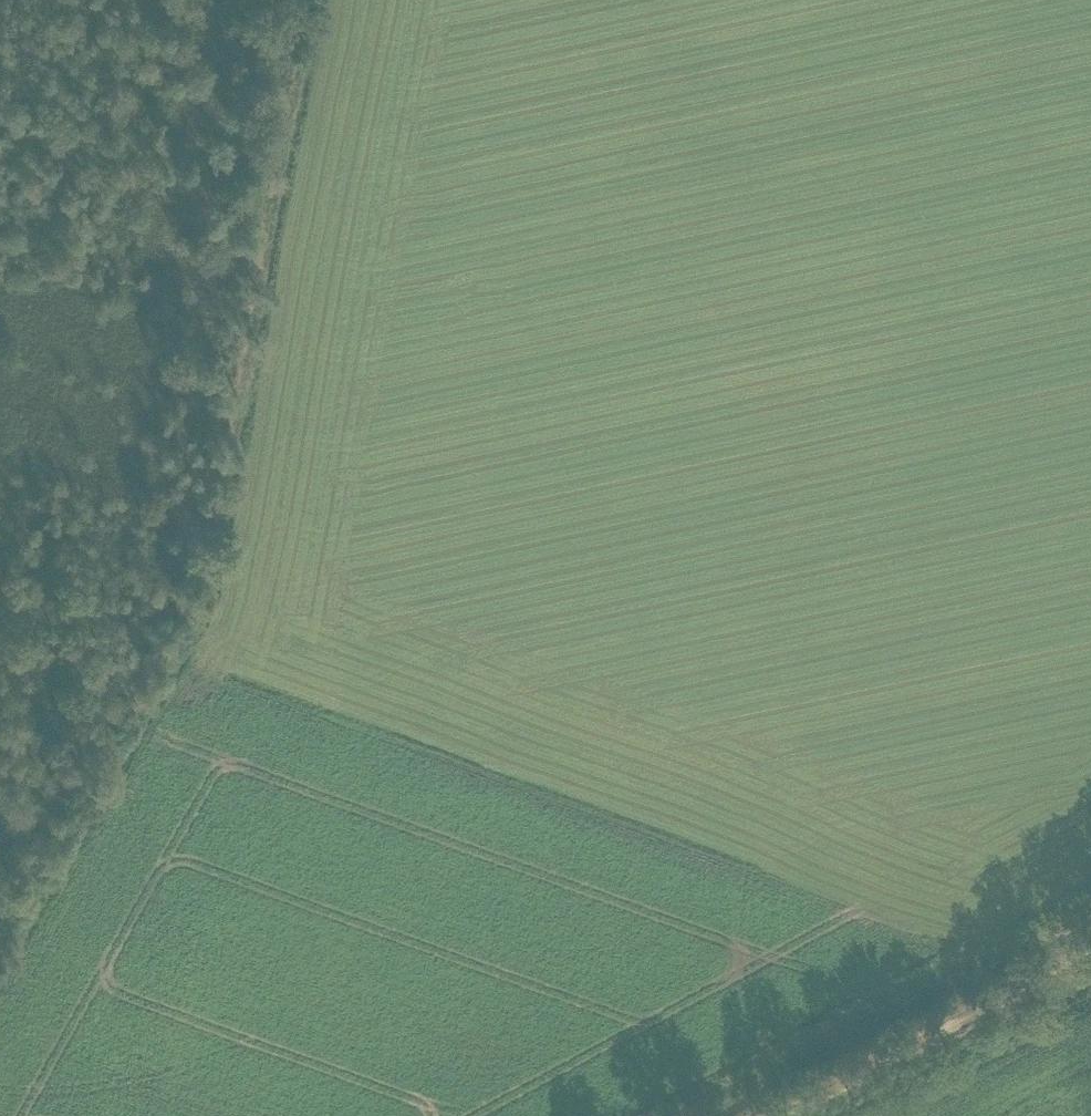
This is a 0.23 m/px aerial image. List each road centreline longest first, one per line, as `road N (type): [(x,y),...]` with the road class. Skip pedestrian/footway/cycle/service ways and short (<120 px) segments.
road 1 (track): [(1090,953),(785,1115)]

